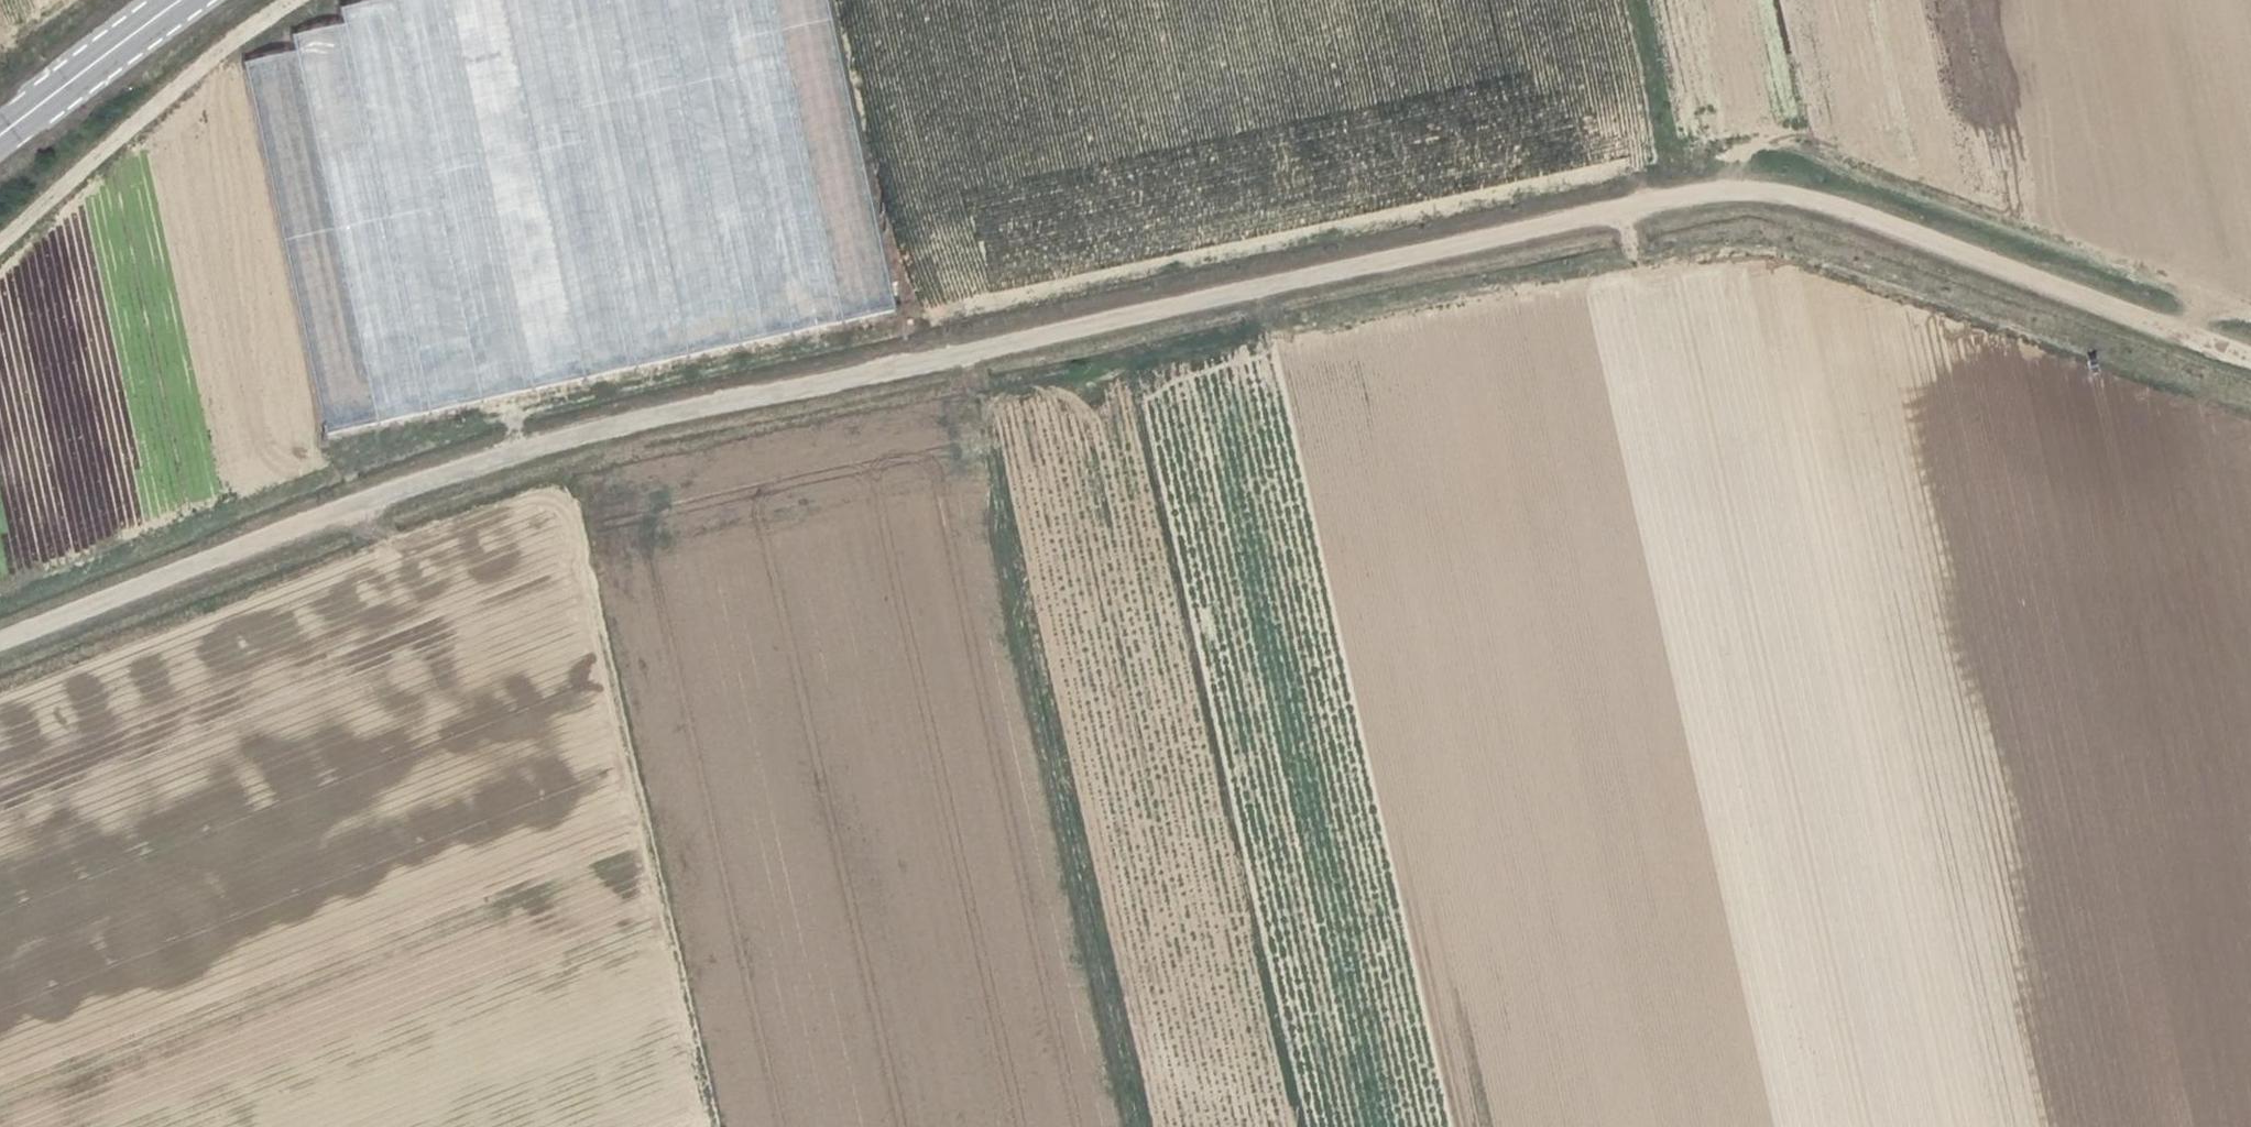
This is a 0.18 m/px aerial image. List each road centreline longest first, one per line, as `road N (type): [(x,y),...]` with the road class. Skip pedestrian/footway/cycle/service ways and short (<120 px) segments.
road 1 (track): [(0,654),(429,490),(704,414),(1732,200),(1827,211),(2250,357)]
road 2 (secondary): [(183,0),(0,139)]

